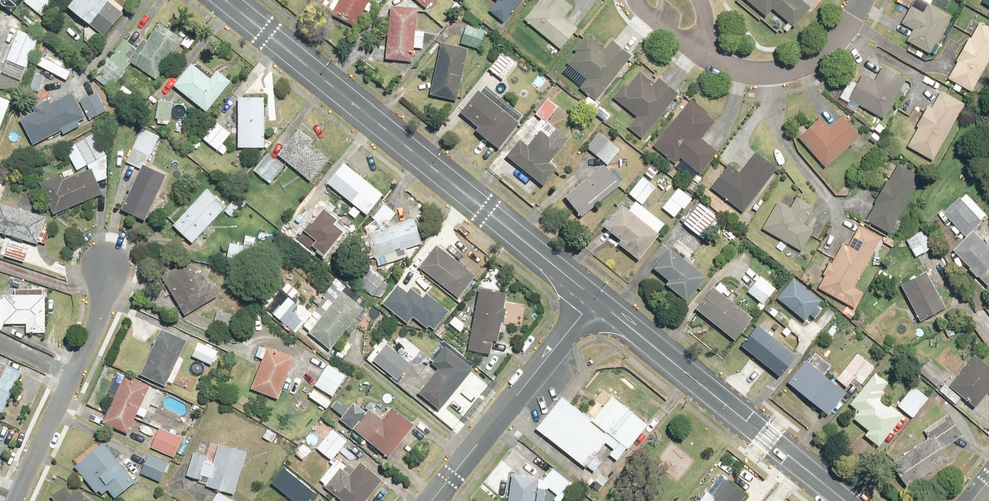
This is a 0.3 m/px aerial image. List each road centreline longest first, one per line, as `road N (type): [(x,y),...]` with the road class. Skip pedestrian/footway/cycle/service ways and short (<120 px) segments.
road 1 (tertiary): [(226,0),(595,297)]
road 2 (tertiary): [(595,297),(847,500)]
road 3 (residential): [(111,259),(100,319),(16,500)]
road 4 (residential): [(595,297),(434,500)]
road 5 (residential): [(866,0),(835,56),(782,77),(749,78),(706,55)]

